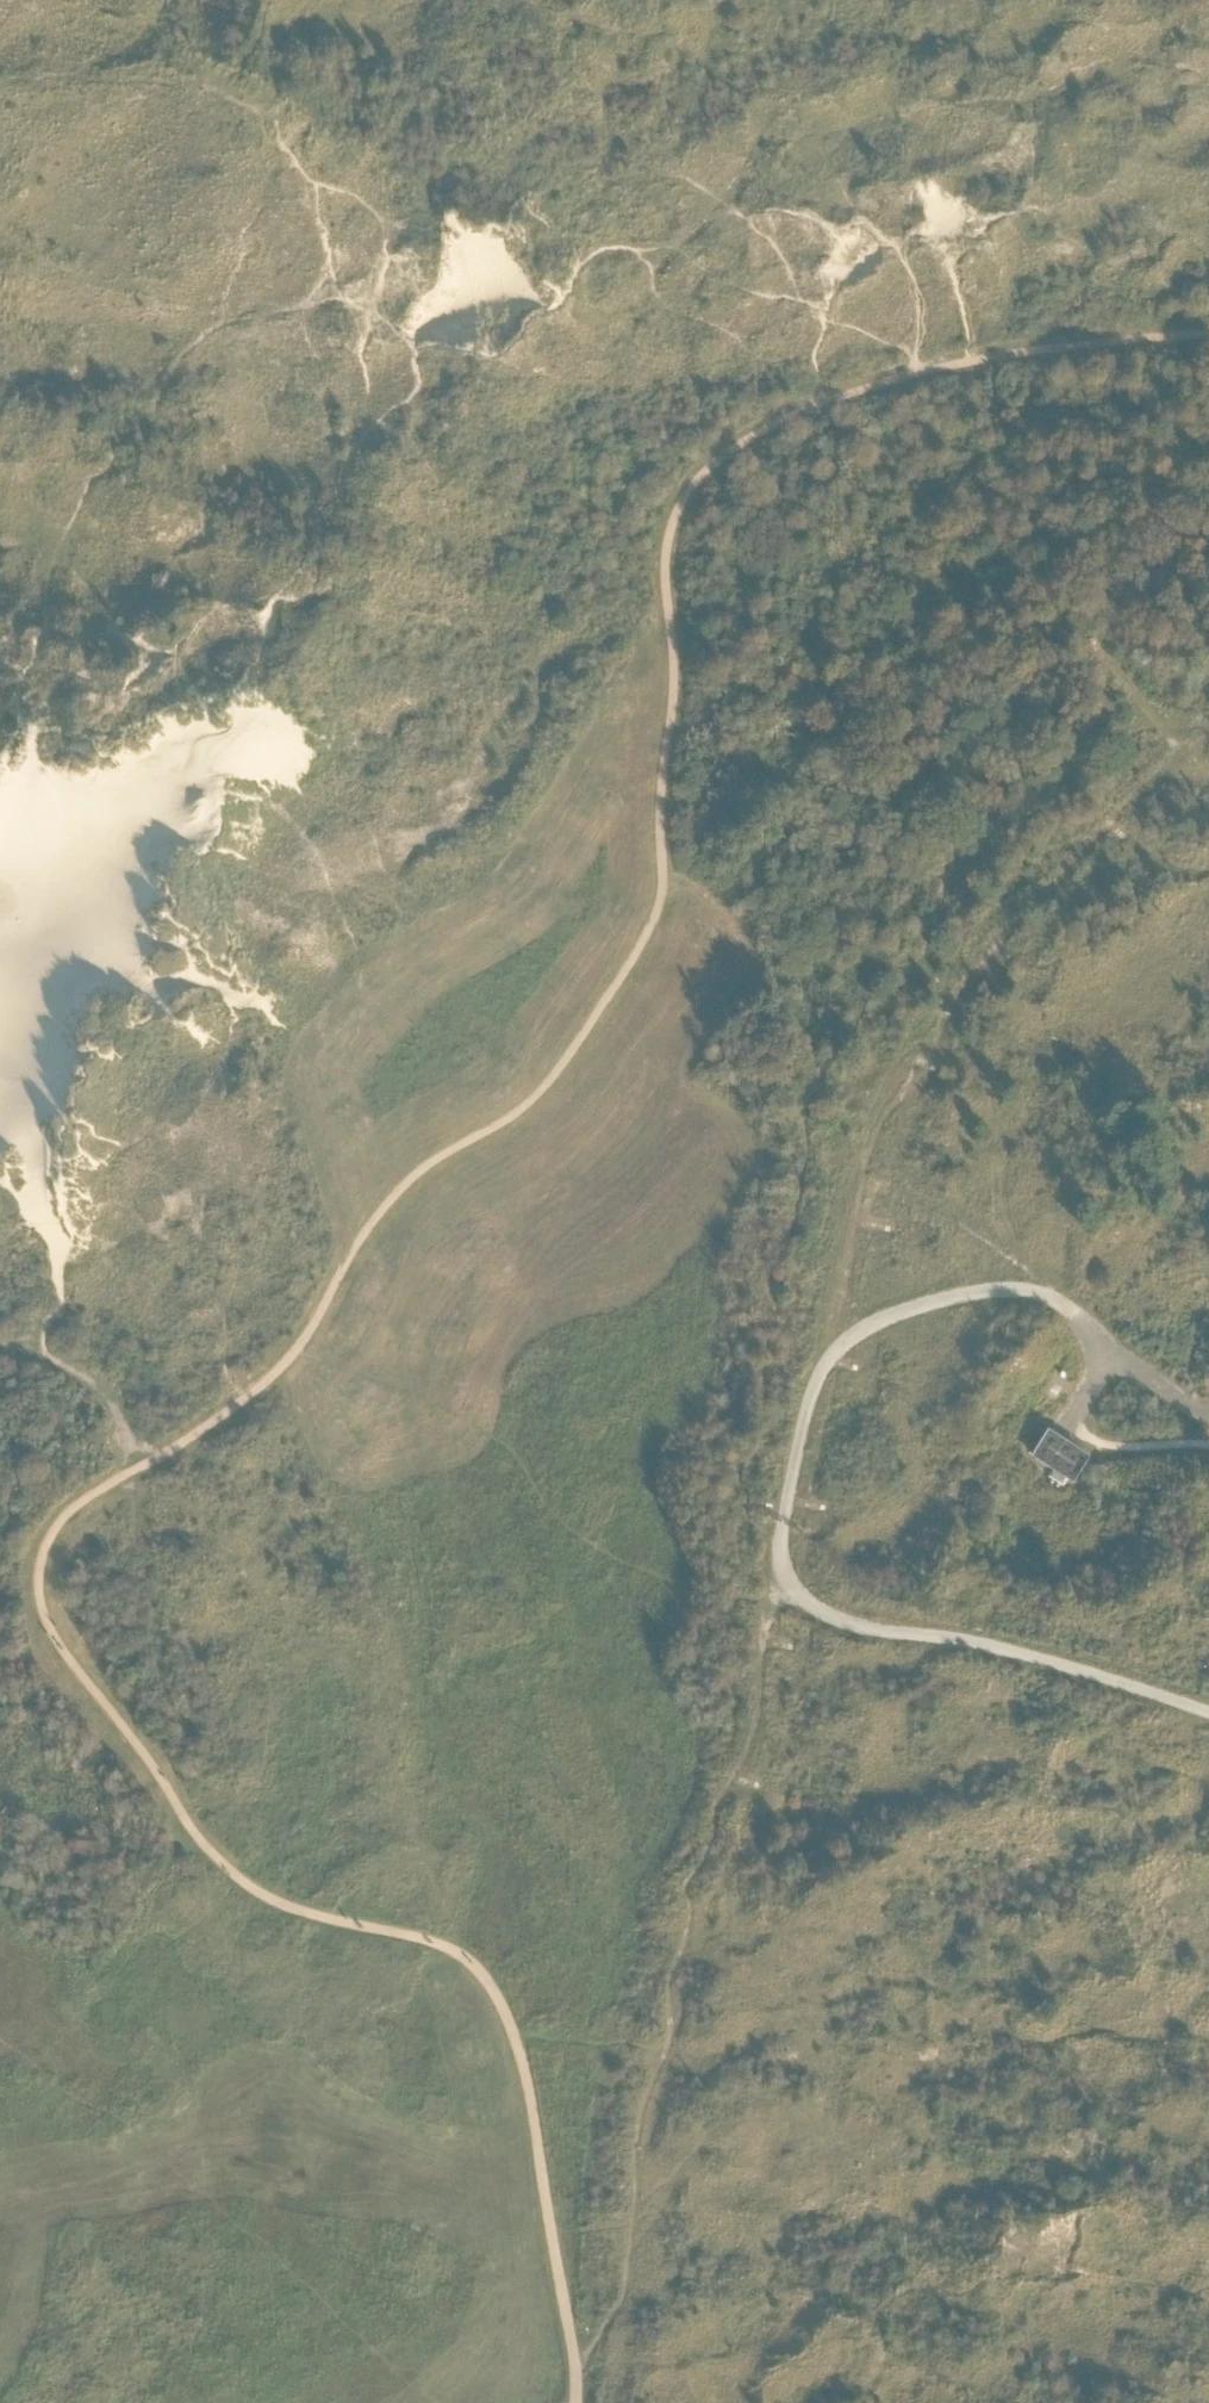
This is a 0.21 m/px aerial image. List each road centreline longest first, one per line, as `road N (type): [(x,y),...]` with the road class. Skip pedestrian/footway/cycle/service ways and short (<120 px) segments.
road 1 (track): [(1208,1715),(1006,1650),(827,1617),(783,1574)]

